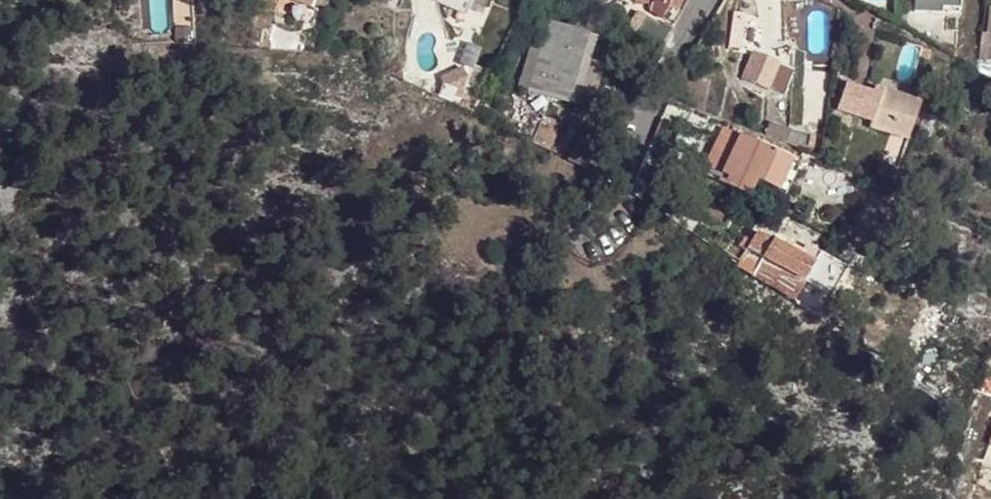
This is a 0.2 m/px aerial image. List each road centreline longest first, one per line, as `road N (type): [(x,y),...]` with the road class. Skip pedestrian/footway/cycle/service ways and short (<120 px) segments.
road 1 (residential): [(620,189),(705,0)]

